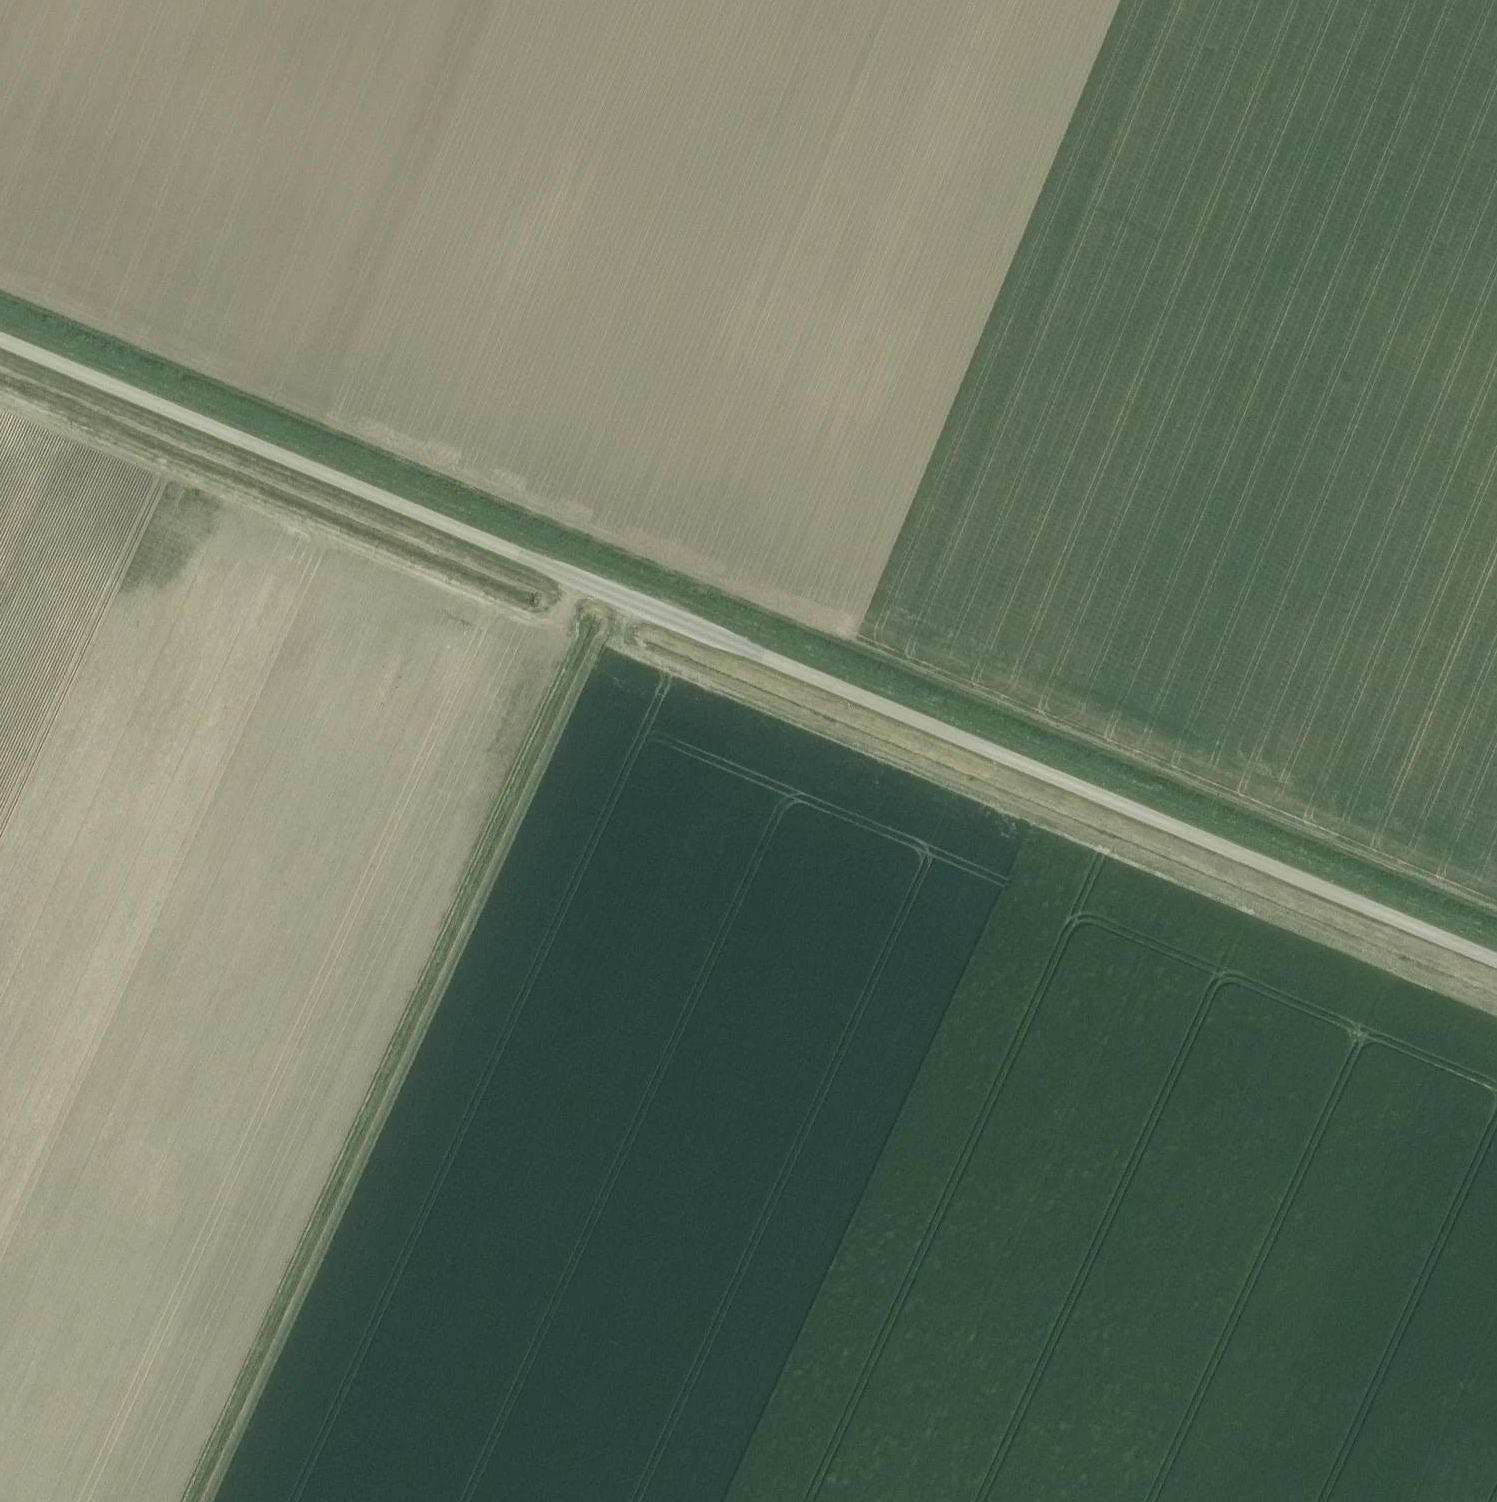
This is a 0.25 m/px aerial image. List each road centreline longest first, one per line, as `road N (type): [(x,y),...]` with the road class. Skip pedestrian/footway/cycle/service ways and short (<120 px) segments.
road 1 (unclassified): [(1496,968),(640,601),(0,340)]

